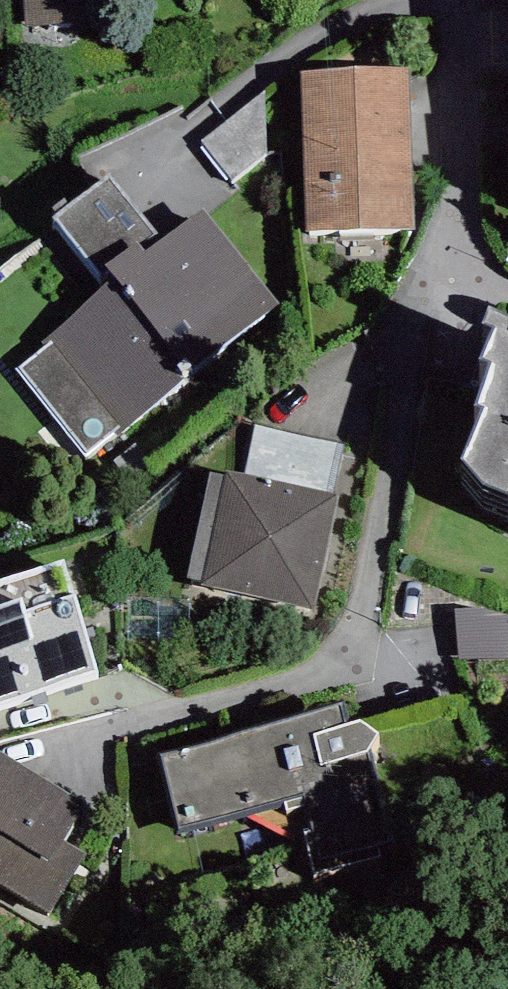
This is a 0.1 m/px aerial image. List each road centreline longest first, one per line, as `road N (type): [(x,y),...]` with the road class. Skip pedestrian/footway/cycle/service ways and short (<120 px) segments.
road 1 (residential): [(458,0),(466,253),(507,299)]

